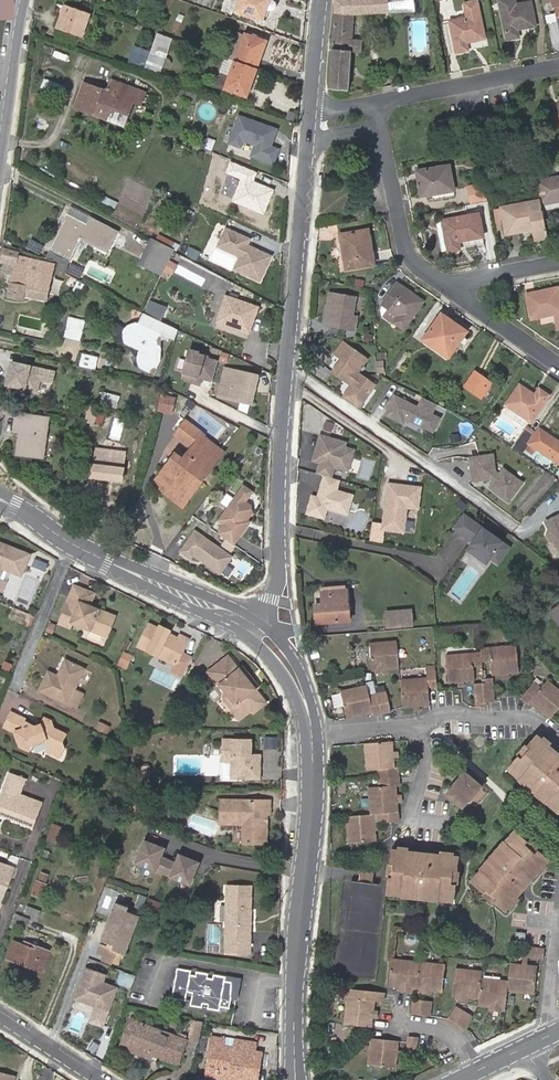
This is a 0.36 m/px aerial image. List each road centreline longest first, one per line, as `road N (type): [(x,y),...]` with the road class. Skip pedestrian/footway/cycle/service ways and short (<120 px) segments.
road 1 (tertiary): [(252,628),(278,582),(283,403),(307,148)]
road 2 (tertiary): [(312,737),(296,1079)]
road 3 (tertiary): [(0,499),(73,545),(252,628)]
road 4 (residential): [(452,291),(403,244),(382,129)]
road 5 (residential): [(377,103),(558,67)]
road 6 (tertiary): [(24,0),(0,160)]
road 7 (residential): [(558,741),(519,718),(450,714),(417,729)]
road 8 (residential): [(558,367),(452,291)]
road 9 (tertiary): [(252,628),(292,673),(312,737)]

